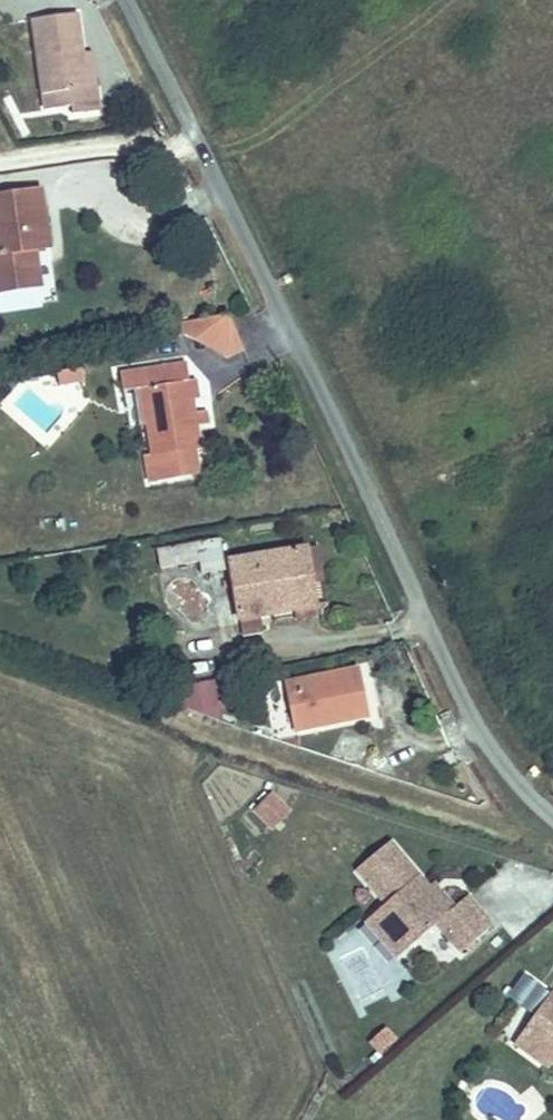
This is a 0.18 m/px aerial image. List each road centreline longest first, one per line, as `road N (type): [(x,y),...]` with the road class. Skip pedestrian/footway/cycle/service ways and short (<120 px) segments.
road 1 (residential): [(126,0),(350,449),(441,652),(503,764),(552,816)]

